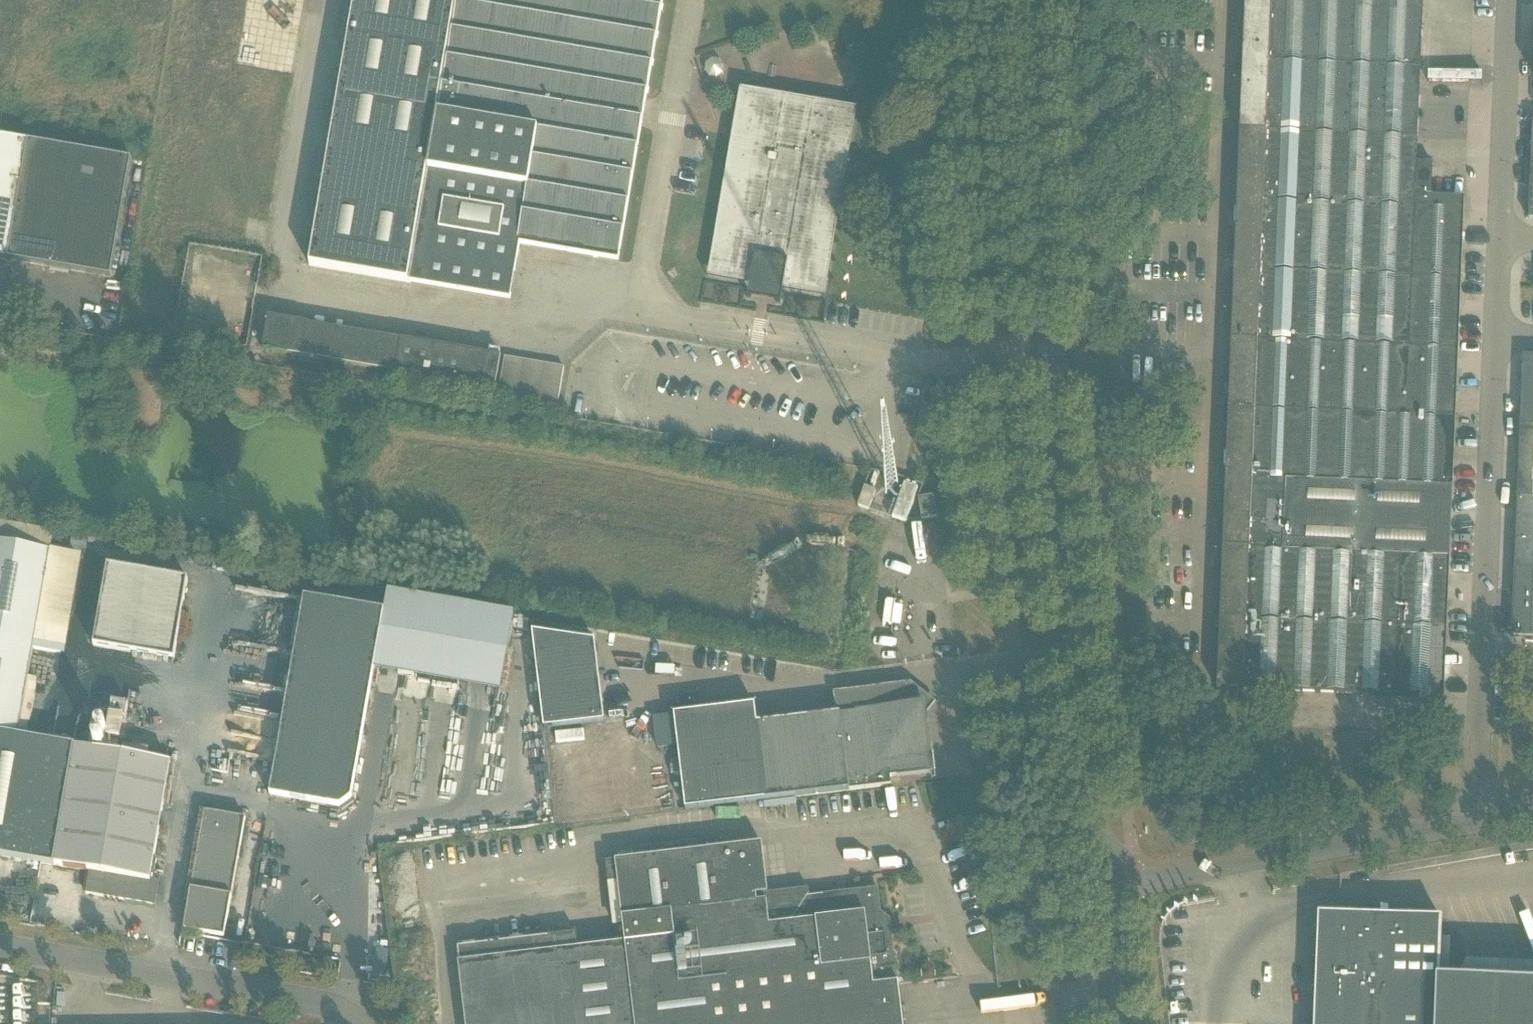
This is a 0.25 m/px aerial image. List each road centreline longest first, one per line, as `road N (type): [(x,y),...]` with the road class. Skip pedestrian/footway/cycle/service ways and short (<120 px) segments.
road 1 (secondary): [(1099,885),(1050,468),(1026,0)]
road 2 (unclassified): [(1475,815),(1493,337)]
road 3 (unclassified): [(1099,885),(1475,815)]
road 4 (unclassified): [(369,1023),(349,1005),(0,948)]
road 5 (unclassified): [(1498,238),(1510,0)]
road 6 (secondary): [(1115,1023),(1099,885)]

